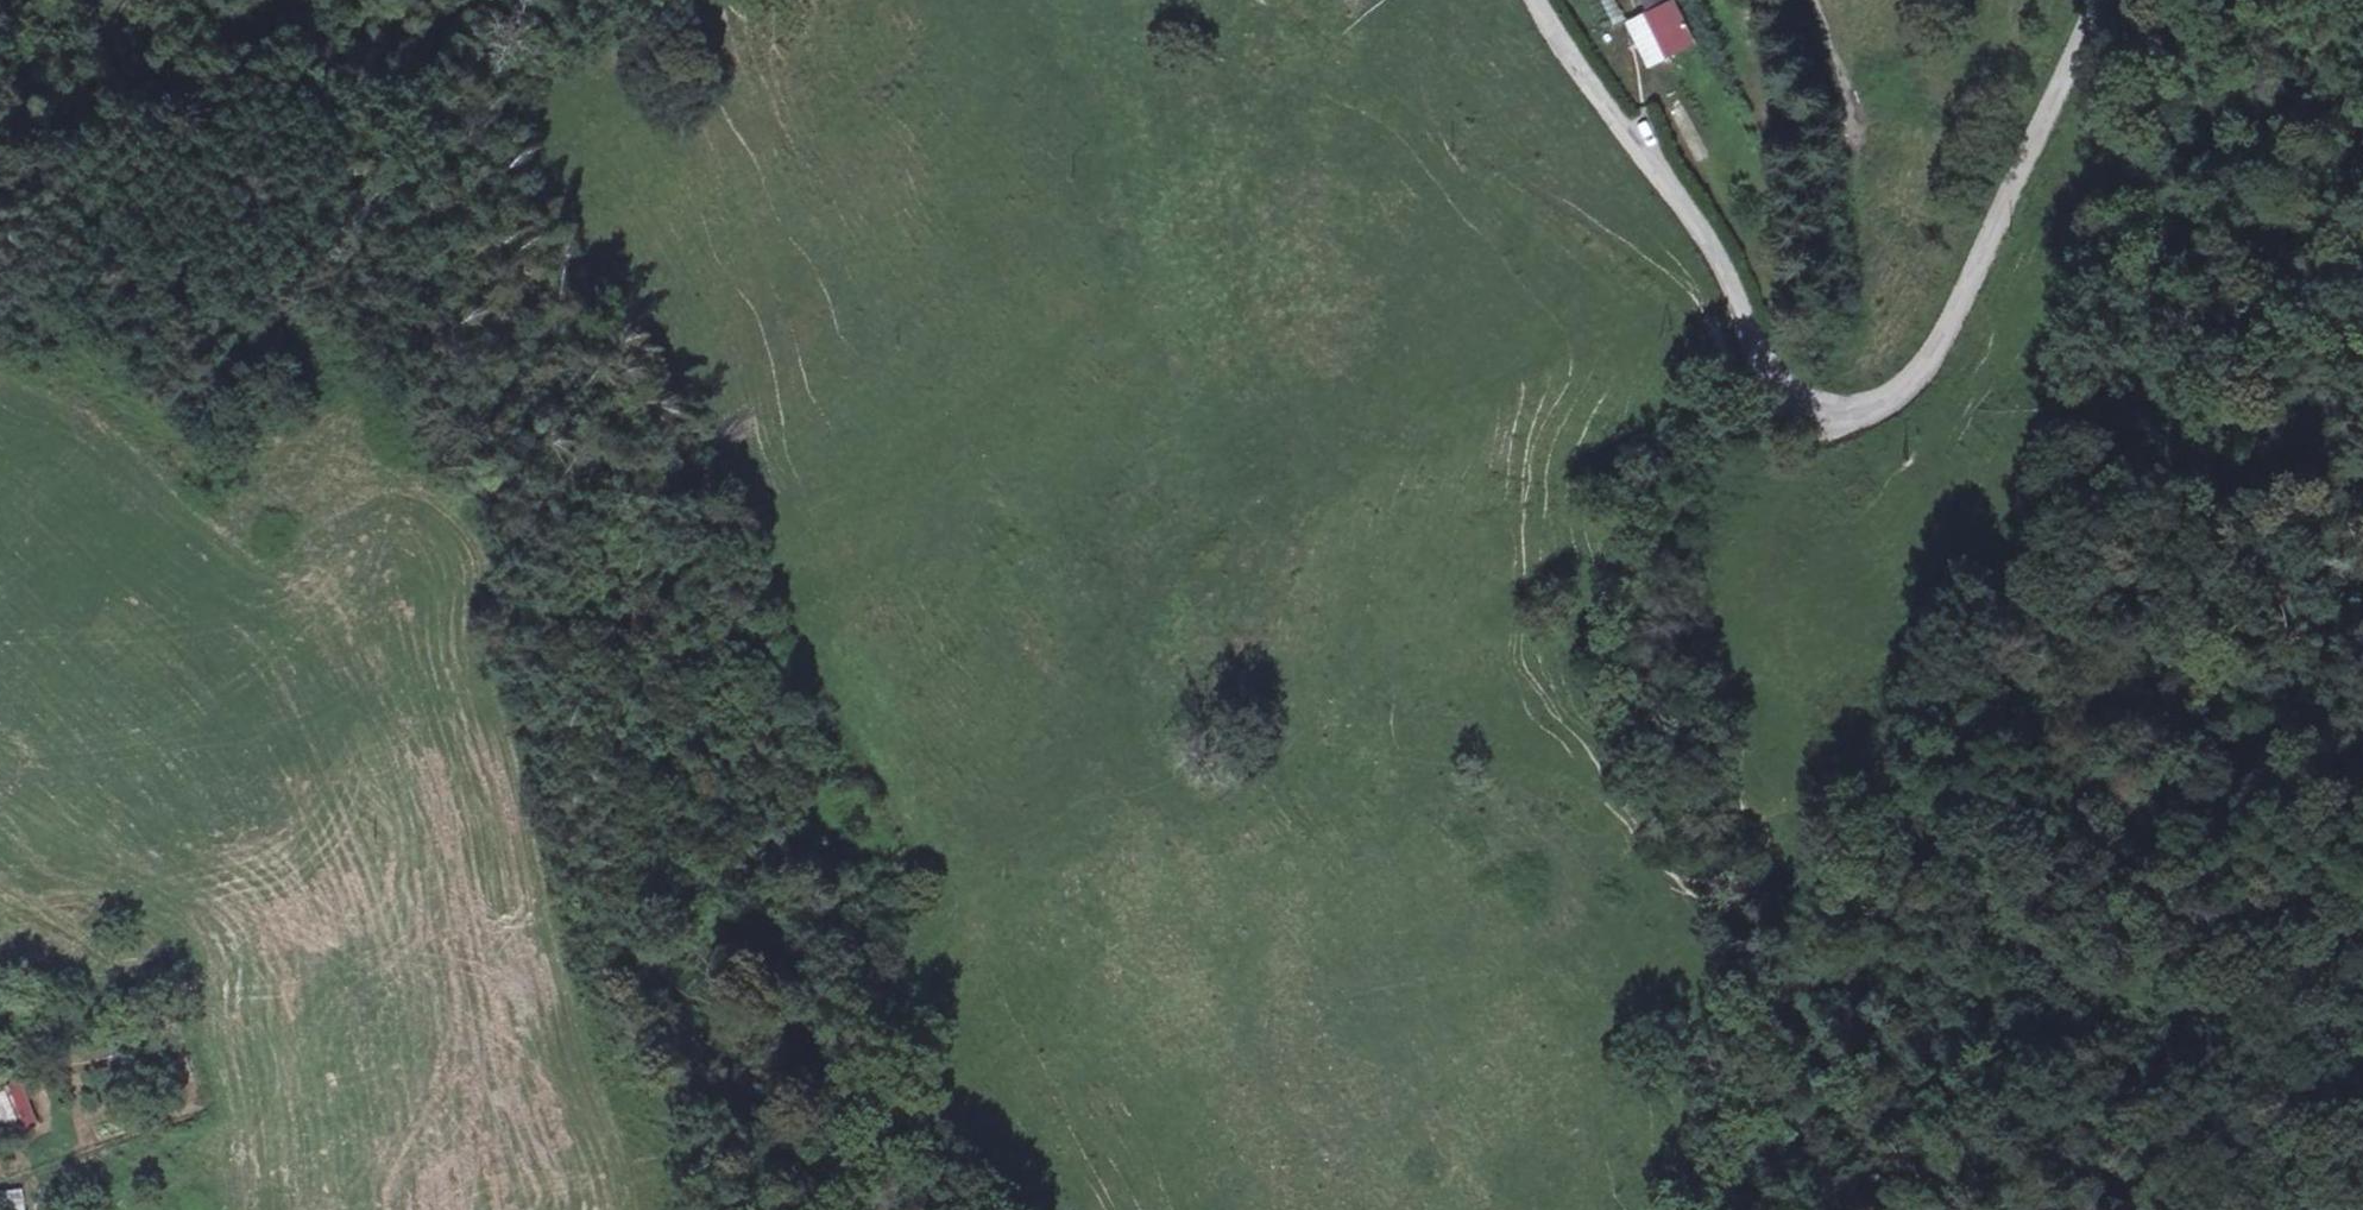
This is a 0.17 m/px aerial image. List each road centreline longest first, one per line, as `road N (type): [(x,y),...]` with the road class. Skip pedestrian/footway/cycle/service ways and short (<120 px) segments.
road 1 (residential): [(2098,0),(1930,363),(1904,388),(1844,416),(1795,397),(1757,355),(1727,274),(1536,0)]

